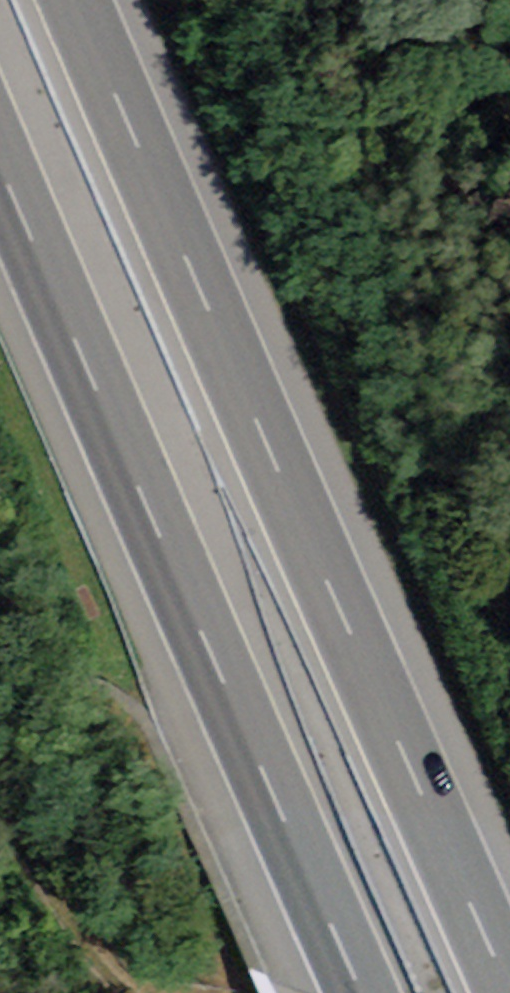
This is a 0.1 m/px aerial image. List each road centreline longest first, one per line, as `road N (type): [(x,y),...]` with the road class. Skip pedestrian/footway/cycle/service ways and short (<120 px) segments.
road 1 (motorway): [(509,988),(74,0)]
road 2 (motorway): [(0,160),(364,992)]
road 3 (track): [(199,992),(0,679)]

